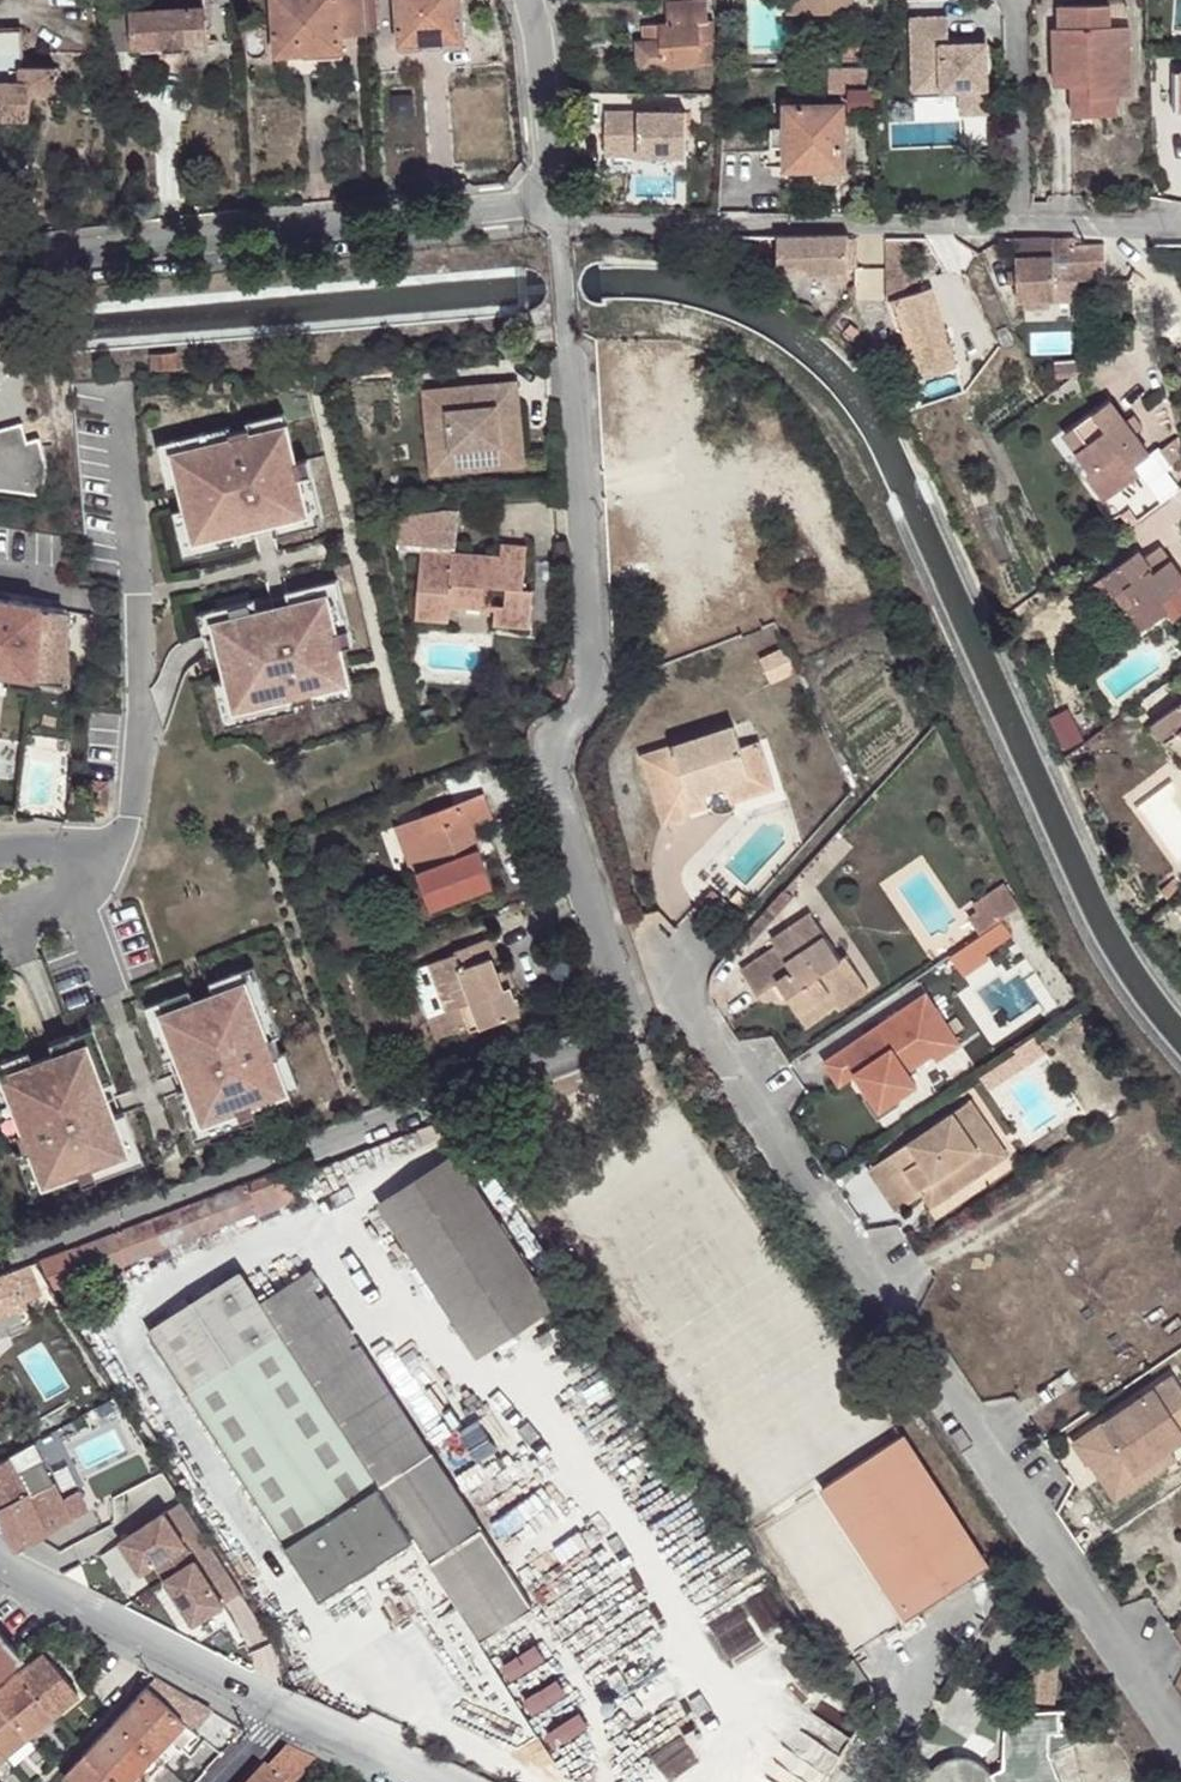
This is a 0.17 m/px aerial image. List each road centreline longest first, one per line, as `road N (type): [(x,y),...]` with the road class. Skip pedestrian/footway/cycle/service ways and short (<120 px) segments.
road 1 (residential): [(559,223),(587,686),(544,769),(628,1010),(618,1025),(0,1262)]
road 2 (residential): [(1180,226),(559,223)]
road 3 (residential): [(549,202),(0,263)]
road 4 (residential): [(0,1559),(292,1716)]
road 5 (residential): [(525,0),(549,202)]
road 6 (residential): [(292,1716),(434,1781)]

